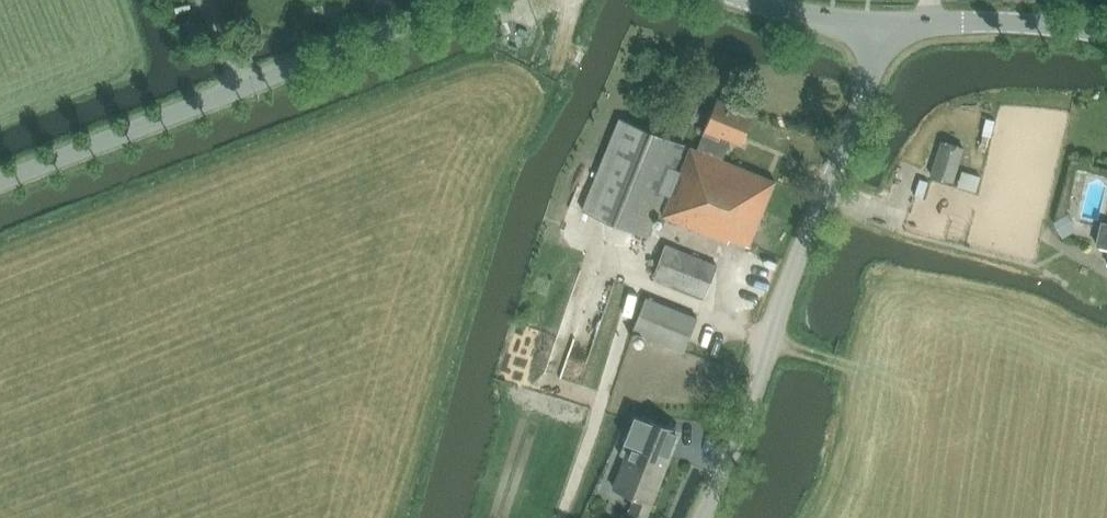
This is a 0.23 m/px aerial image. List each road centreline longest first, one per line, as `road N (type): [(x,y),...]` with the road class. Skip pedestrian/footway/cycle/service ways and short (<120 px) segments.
road 1 (track): [(401,517),(461,303),(552,79),(574,0)]
road 2 (tertiary): [(696,517),(733,446),(872,85),(878,28)]
road 3 (tertiary): [(0,181),(471,0)]
road 4 (track): [(637,283),(564,517)]
road 5 (tertiary): [(1106,33),(878,28)]
road 6 (tertiary): [(878,28),(825,23),(748,0)]

